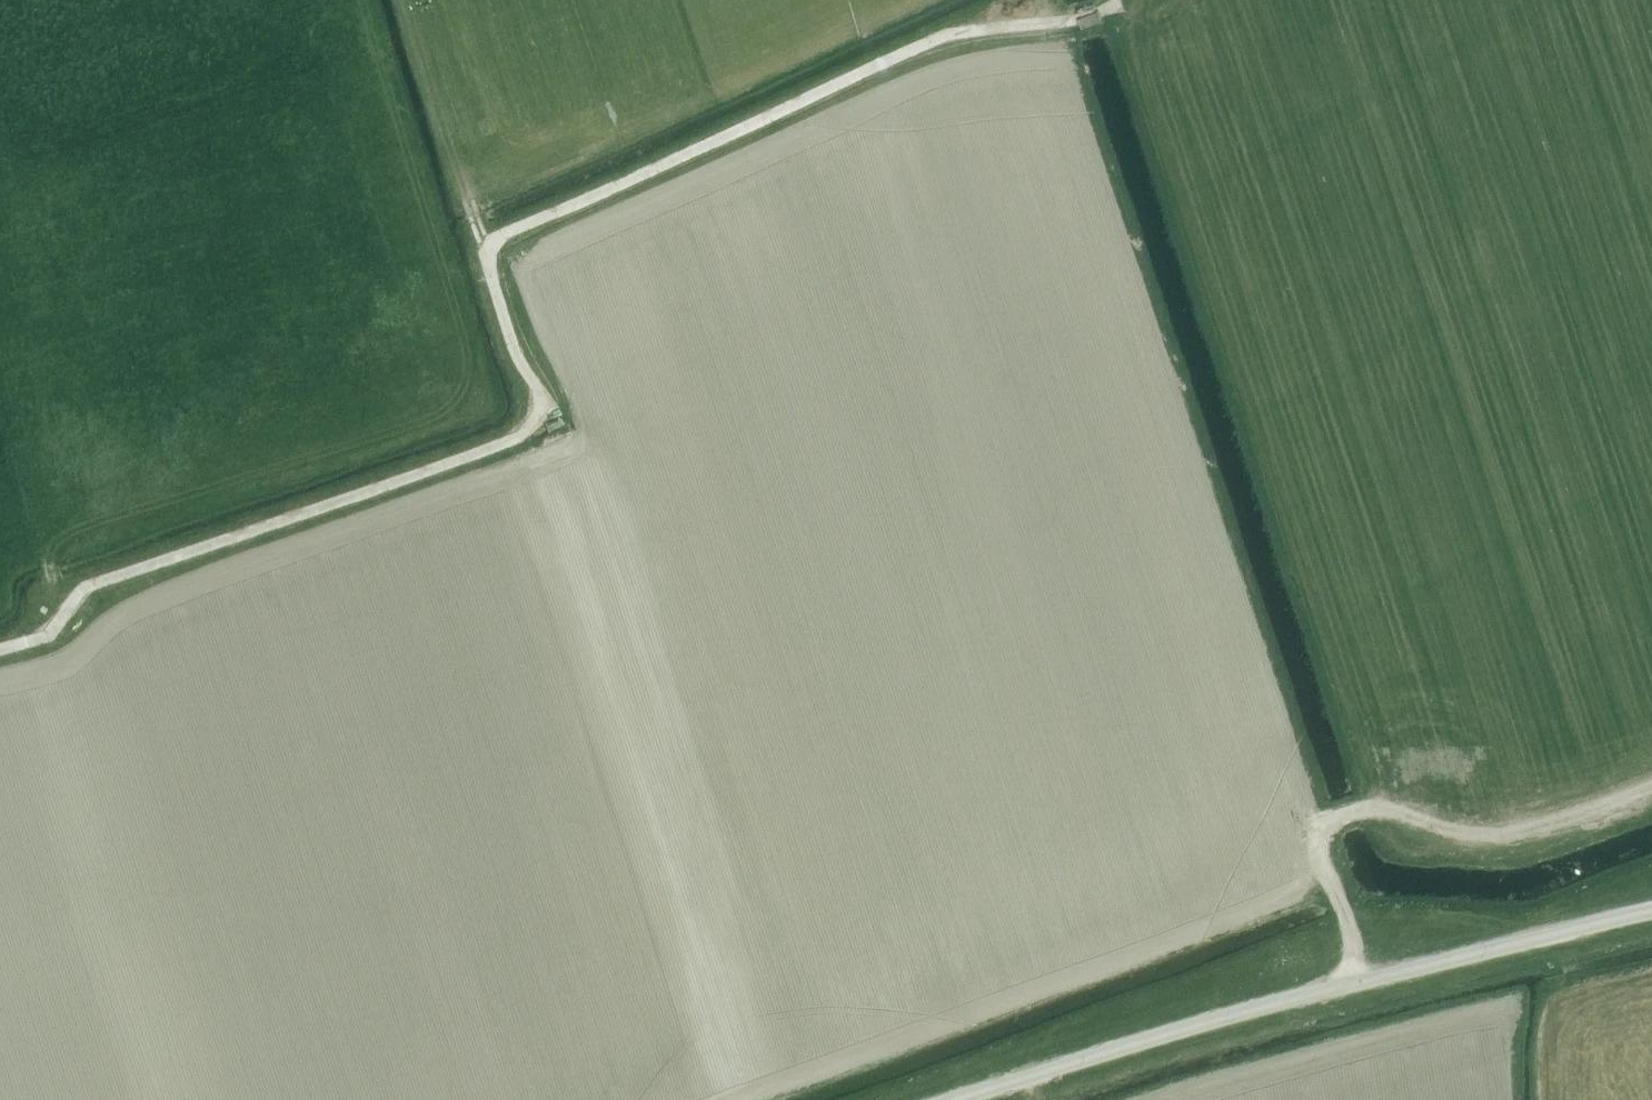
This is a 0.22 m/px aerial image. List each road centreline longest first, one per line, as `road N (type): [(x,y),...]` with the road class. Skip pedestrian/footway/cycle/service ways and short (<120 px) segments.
road 1 (unclassified): [(1651,912),(1231,1017),(964,1099)]
road 2 (track): [(1357,982),(1315,826),(1380,804)]

